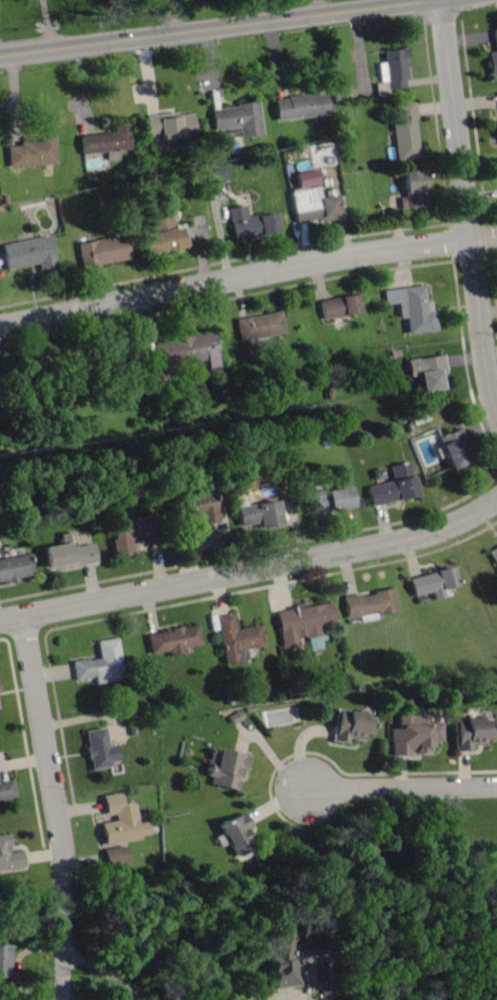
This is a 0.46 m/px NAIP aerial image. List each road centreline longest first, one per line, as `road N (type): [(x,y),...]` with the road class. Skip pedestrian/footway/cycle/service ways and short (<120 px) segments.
road 1 (residential): [(496,505),(435,531),(0,615)]
road 2 (residential): [(0,321),(364,246),(496,232)]
road 3 (residential): [(441,0),(466,235),(496,416)]
road 4 (primary): [(0,51),(393,0)]
road 5 (residential): [(20,611),(61,857),(62,999)]
road 6 (residential): [(306,788),(496,788)]

